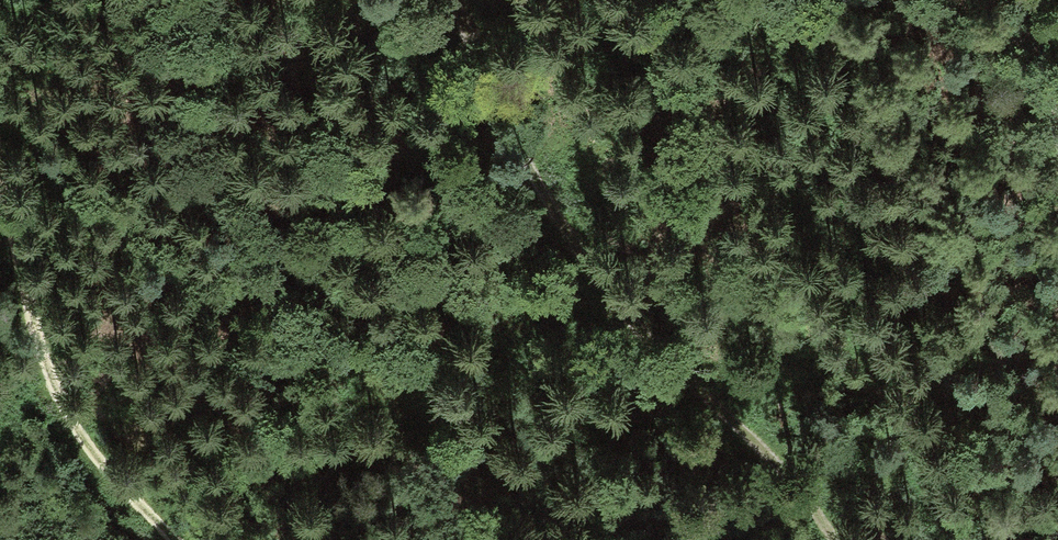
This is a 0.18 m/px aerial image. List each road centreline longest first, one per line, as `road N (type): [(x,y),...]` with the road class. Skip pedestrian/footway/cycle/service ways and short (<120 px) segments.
road 1 (track): [(829,539),(624,313),(541,189),(446,0)]
road 2 (track): [(0,164),(55,393),(82,440),(177,539)]
road 3 (track): [(1011,0),(1057,138)]

